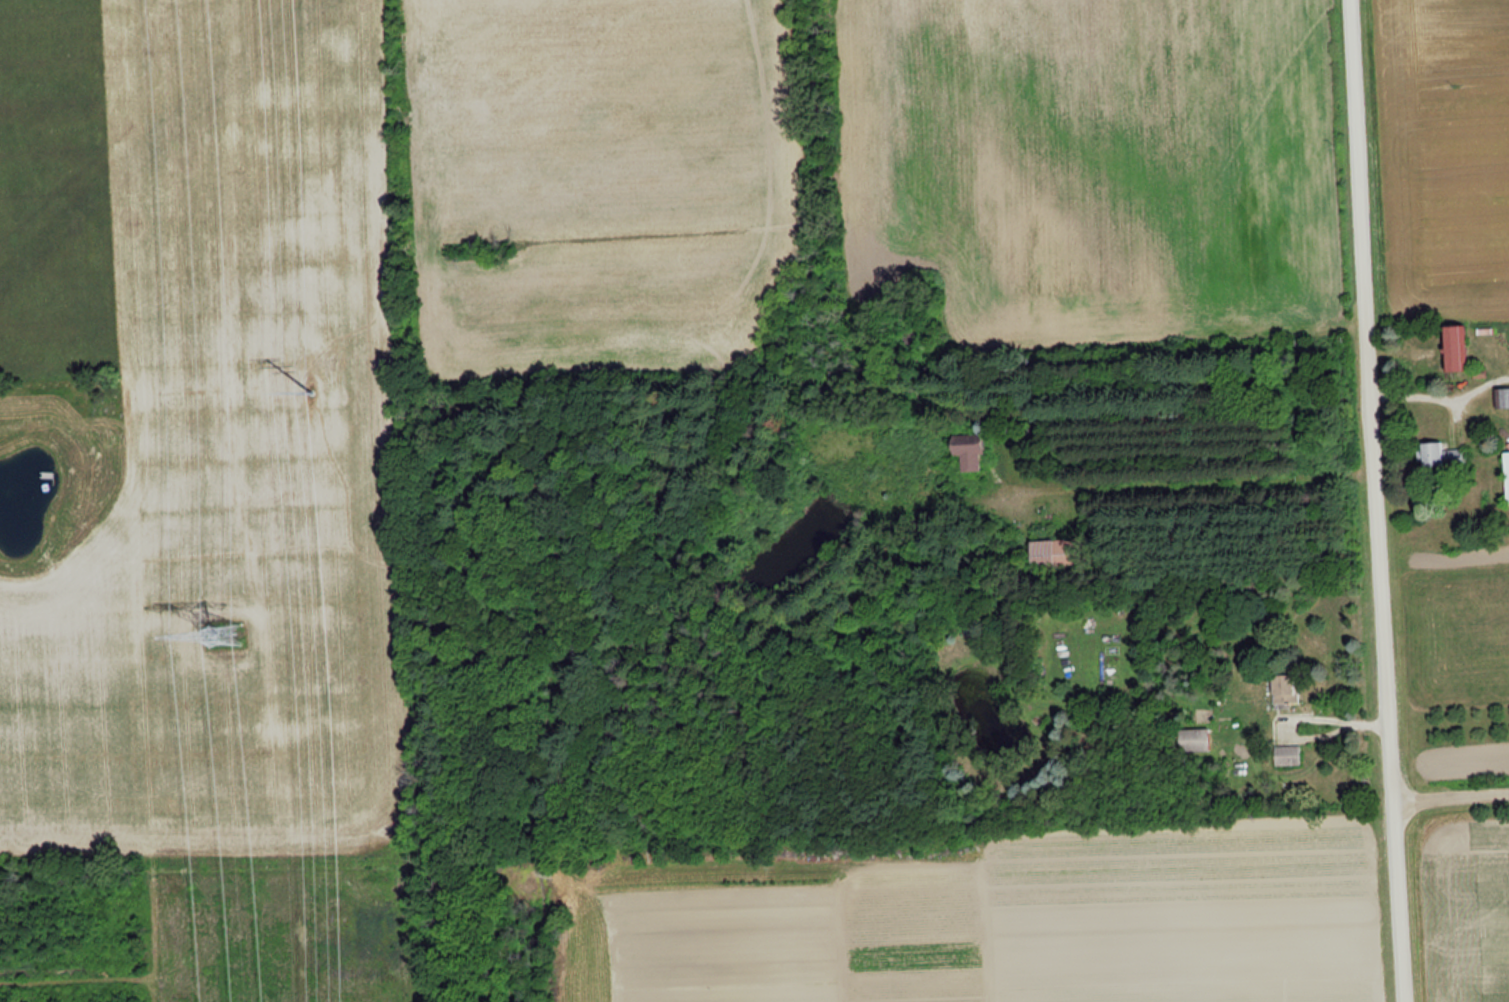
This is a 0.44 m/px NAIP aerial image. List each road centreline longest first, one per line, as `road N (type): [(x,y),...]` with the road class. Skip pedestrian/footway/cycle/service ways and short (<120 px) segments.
road 1 (residential): [(1345,0),(1399,1001)]
road 2 (residential): [(1388,803),(1508,794)]

